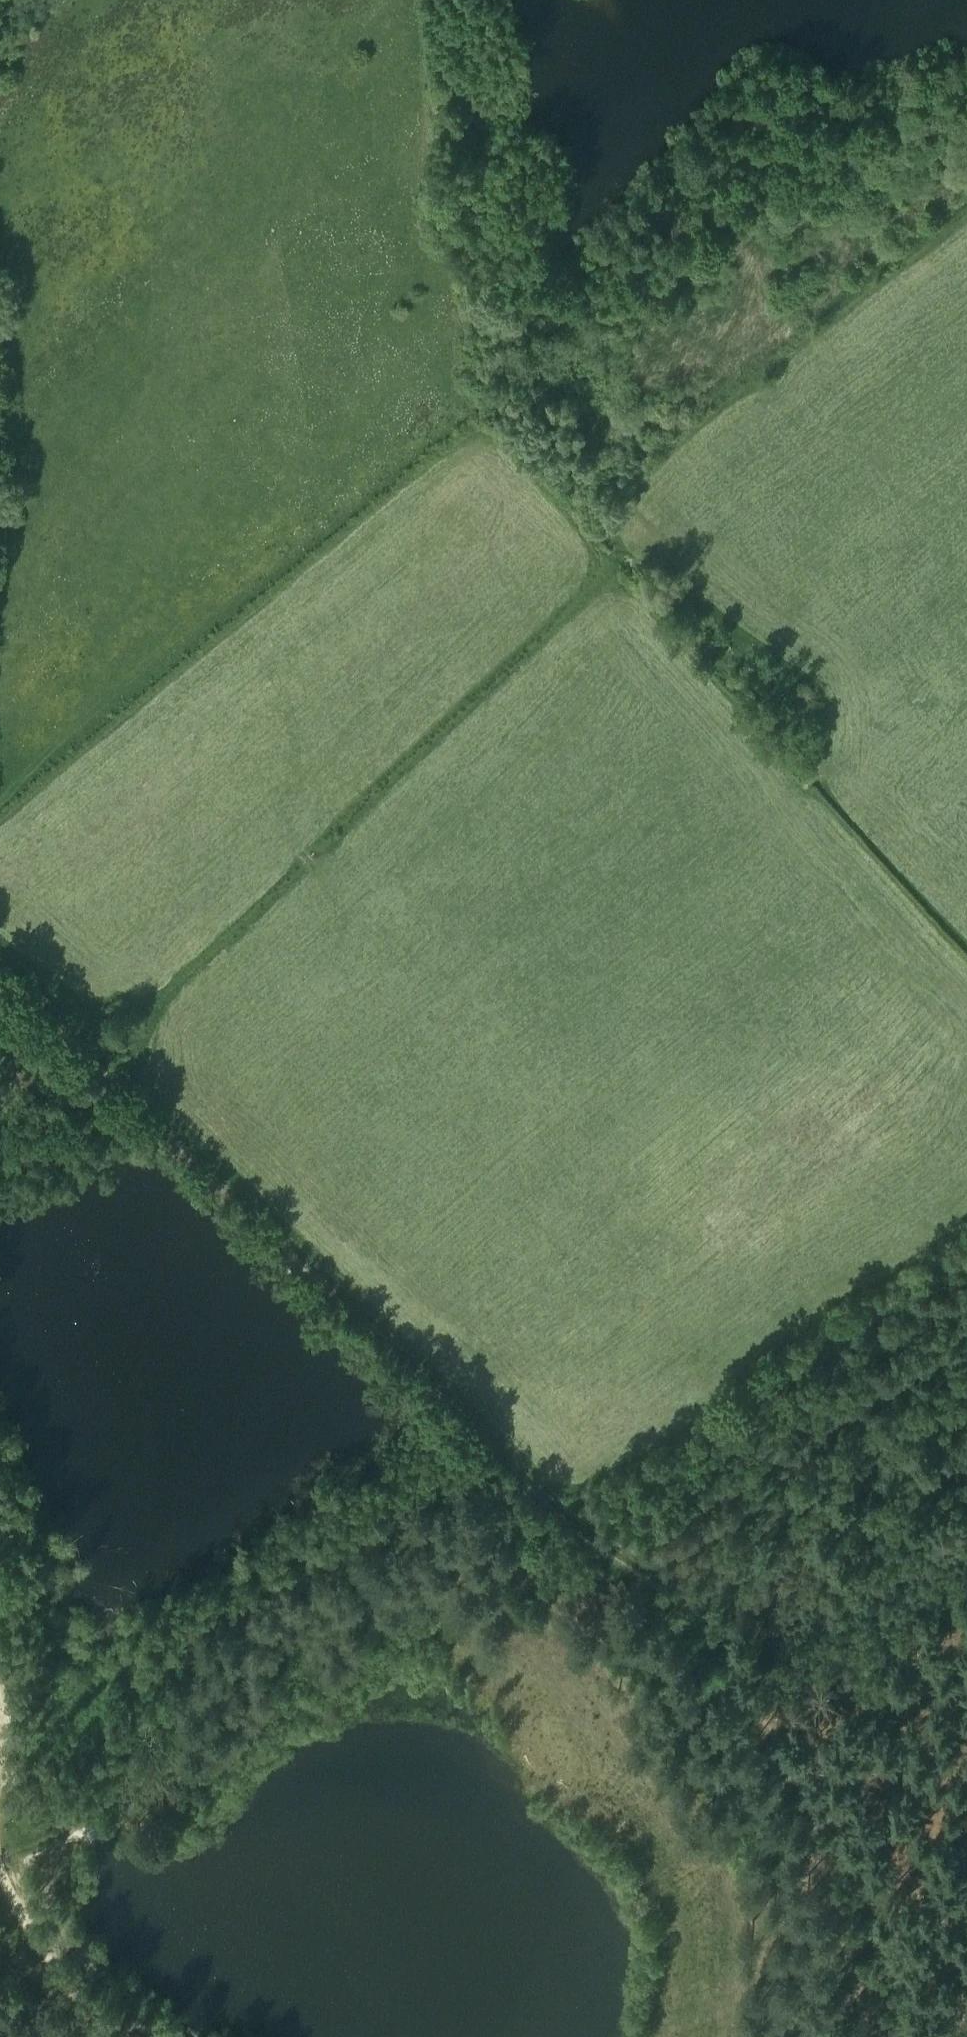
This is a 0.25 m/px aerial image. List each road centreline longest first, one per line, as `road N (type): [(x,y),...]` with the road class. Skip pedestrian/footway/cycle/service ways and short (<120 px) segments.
road 1 (track): [(573,1524),(606,1547),(673,1569),(696,1588),(740,1667),(814,1842),(879,2036)]
road 2 (track): [(134,2036),(29,1913),(0,1856)]

